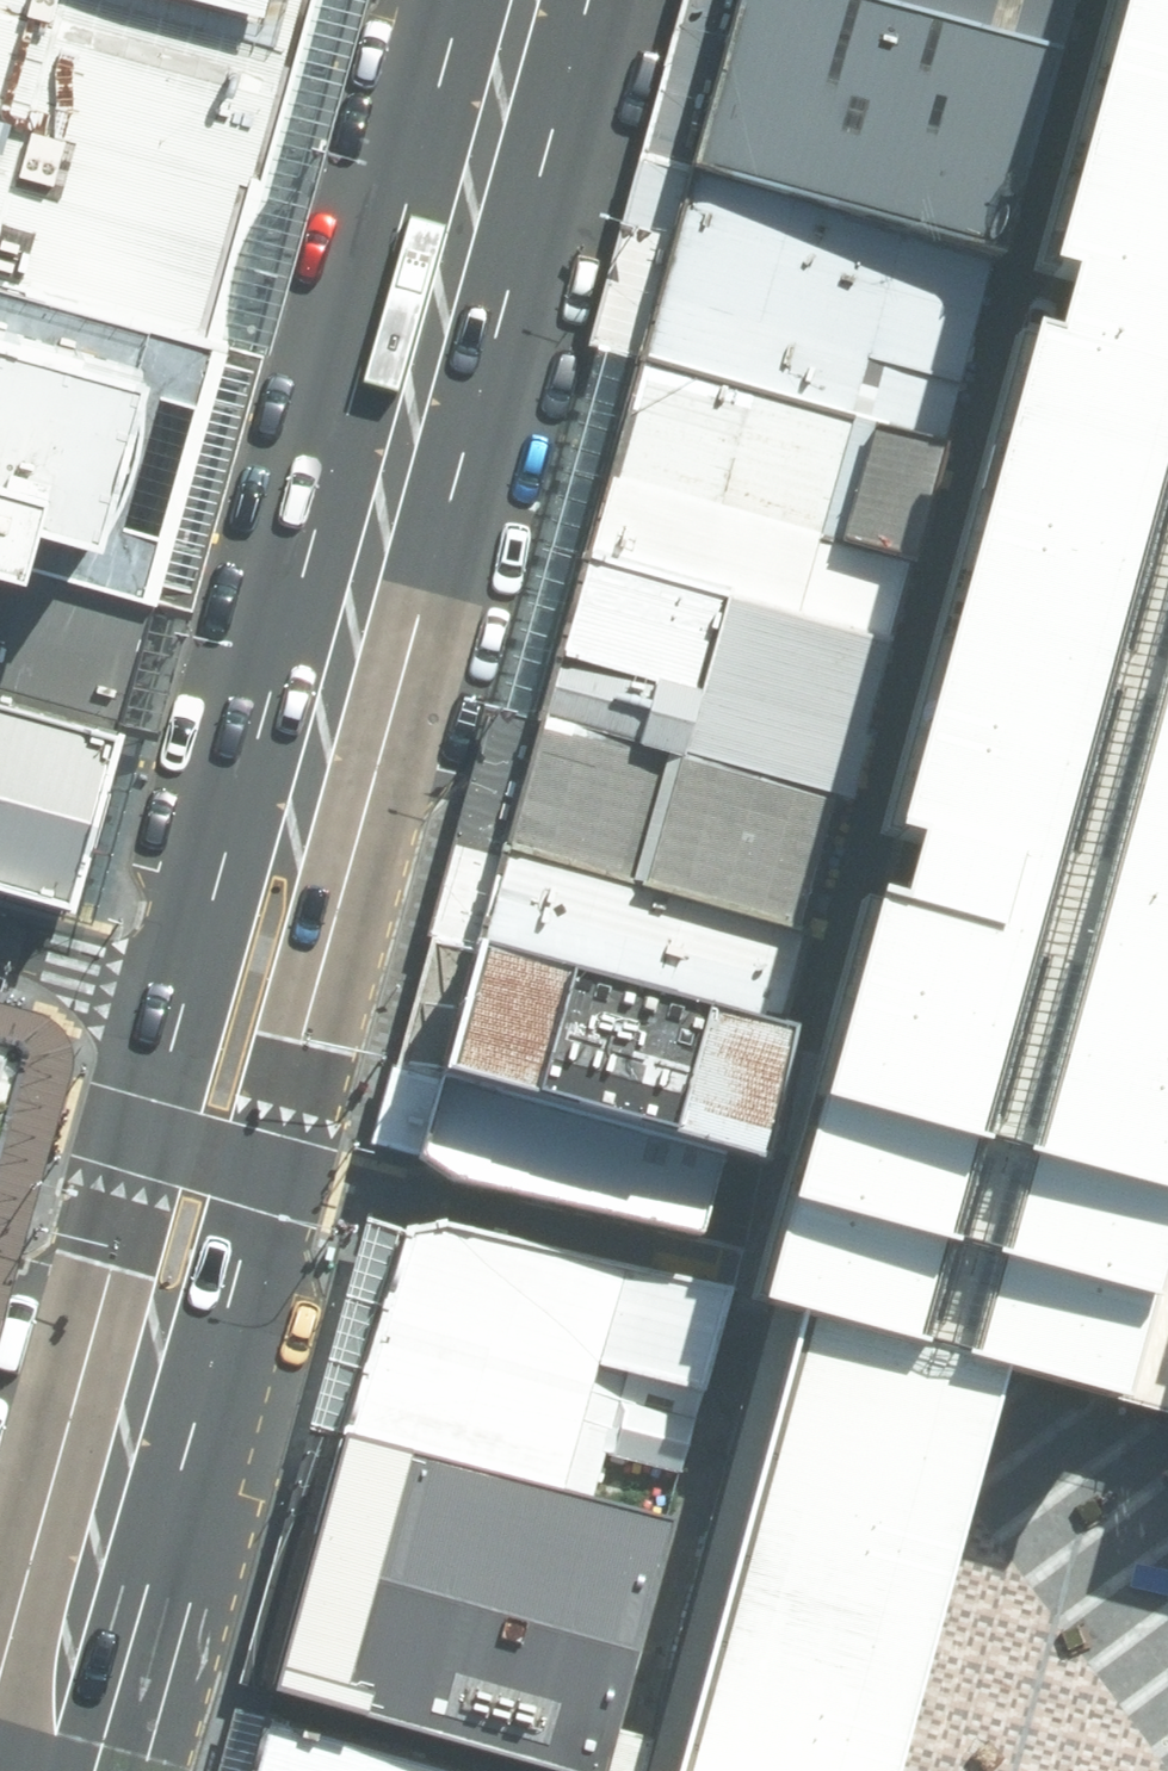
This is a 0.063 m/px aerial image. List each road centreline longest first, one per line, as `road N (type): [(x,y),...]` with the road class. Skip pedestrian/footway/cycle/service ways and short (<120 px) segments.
road 1 (secondary): [(321,731),(331,943),(227,1304),(111,1495)]
road 2 (secondary): [(321,731),(527,0)]
road 3 (secondary): [(111,1495),(111,1270),(186,994)]
road 4 (secondary): [(186,994),(211,900),(321,731)]
road 5 (secondary): [(35,1770),(111,1495)]
road 6 (residential): [(186,994),(0,942)]

